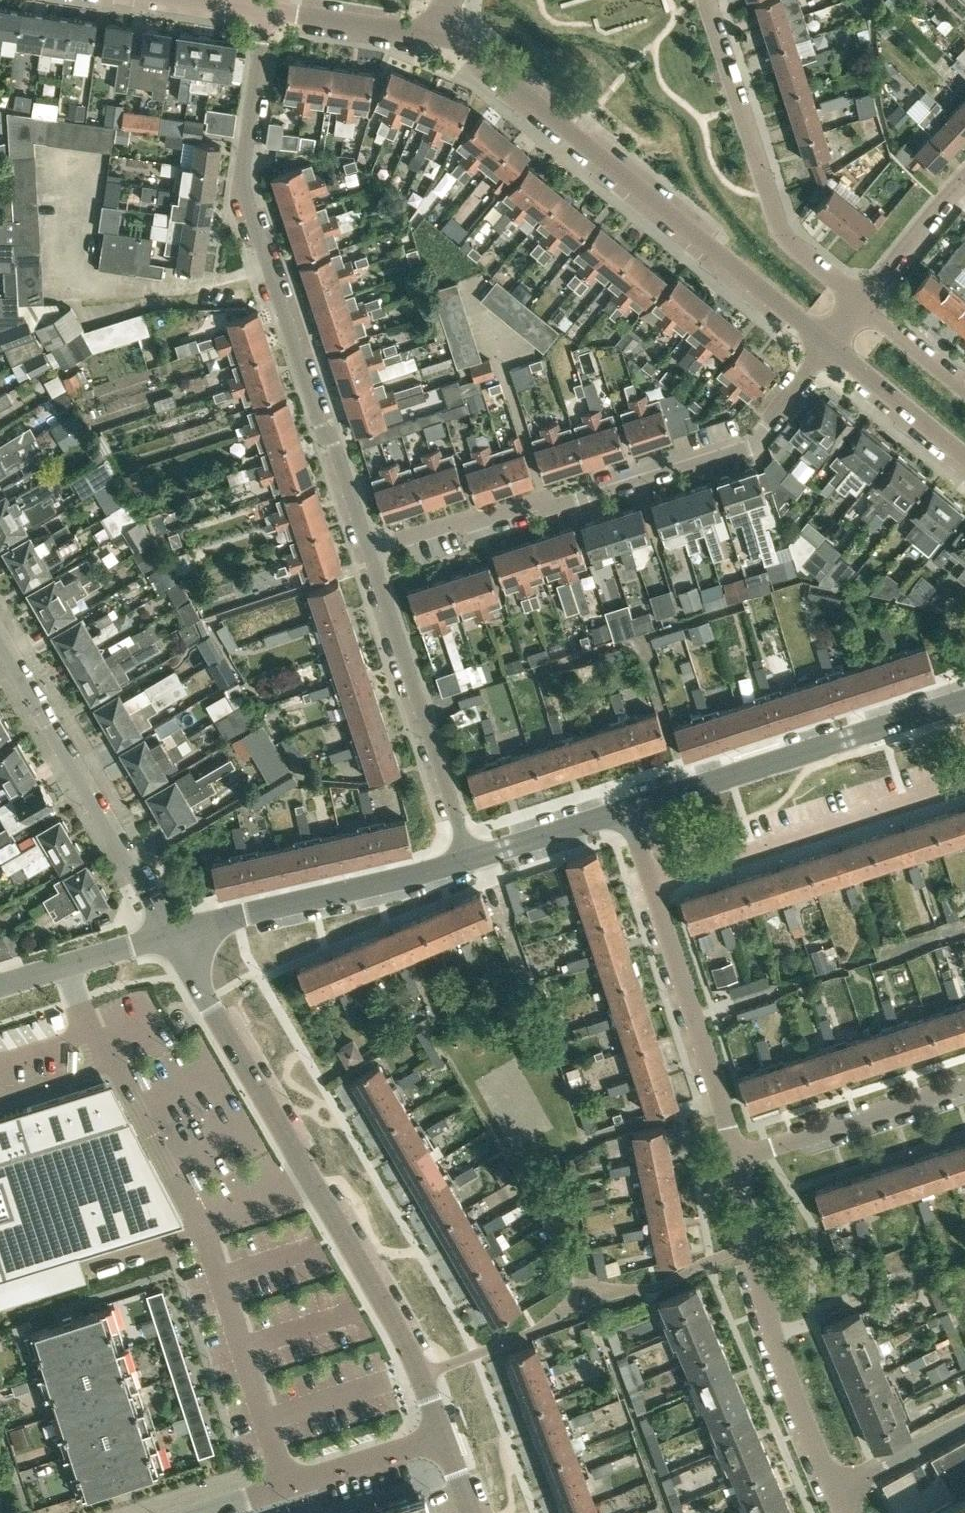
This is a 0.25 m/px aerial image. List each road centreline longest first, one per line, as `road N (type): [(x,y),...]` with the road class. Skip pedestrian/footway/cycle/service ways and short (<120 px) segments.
road 1 (unclassified): [(448,1435),(413,1344),(176,941)]
road 2 (residential): [(367,550),(267,243),(245,201),(269,8)]
road 3 (residential): [(367,550),(751,451),(830,344)]
road 4 (residential): [(830,344),(462,44),(436,33)]
road 5 (tertiary): [(625,809),(964,699)]
road 6 (unclassified): [(0,636),(176,941)]
road 7 (residential): [(861,305),(779,224),(706,0)]
road 8 (residential): [(736,1160),(774,1334),(835,1491)]
road 9 (unclassified): [(655,891),(964,788)]
road 10 (residential): [(470,858),(367,550)]
road 11 (tertiary): [(176,941),(470,858)]
road 12 (residential): [(736,1160),(655,891)]
road 13 (unclassified): [(206,1512),(448,1435)]
road 14 (residential): [(964,1084),(736,1160)]
road 15 (tertiary): [(0,989),(176,941)]
road 16 (residential): [(964,457),(830,344)]
road 17 (residential): [(436,33),(269,8)]
road 18 (tertiary): [(470,858),(625,809)]
road 19 (residential): [(861,305),(964,180)]
road 20 (residential): [(964,392),(861,305)]

